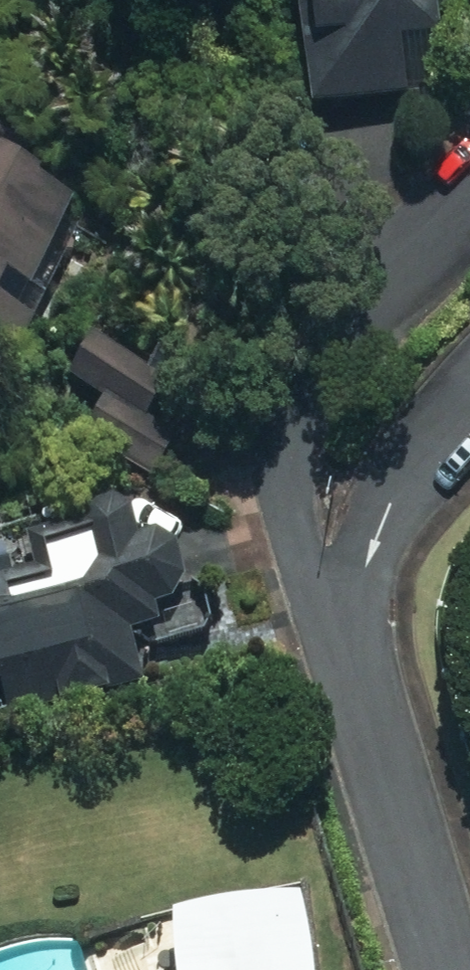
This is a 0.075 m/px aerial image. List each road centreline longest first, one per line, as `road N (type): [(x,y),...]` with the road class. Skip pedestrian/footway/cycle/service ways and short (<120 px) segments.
road 1 (residential): [(469,183),(331,312),(291,382),(288,472),(338,646)]
road 2 (residential): [(338,646),(429,969)]
road 3 (residential): [(338,646),(404,466),(469,402)]

